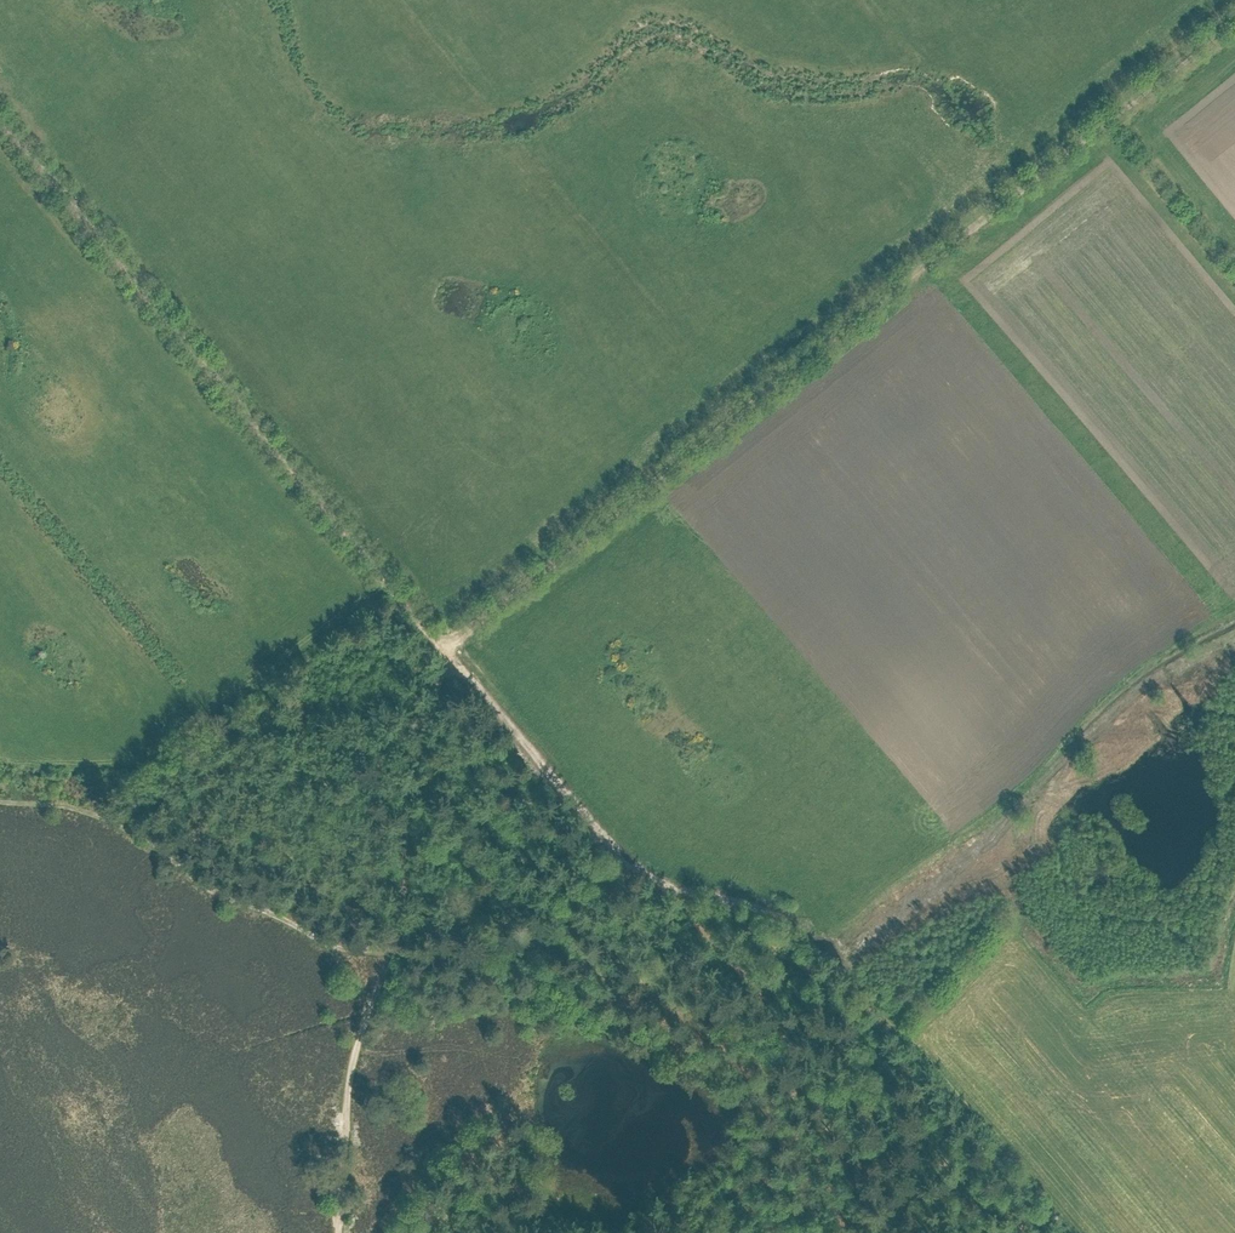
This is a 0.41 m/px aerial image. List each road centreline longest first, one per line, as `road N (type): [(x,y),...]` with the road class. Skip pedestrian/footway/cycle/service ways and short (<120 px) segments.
road 1 (track): [(445,648),(1234,19)]
road 2 (track): [(1067,1232),(817,946),(779,914),(677,888),(621,856),(445,648)]
road 3 (track): [(445,648),(0,121)]
road 4 (track): [(394,944),(331,948),(279,916),(216,893),(113,822),(61,805),(0,801)]
road 5 (track): [(668,884),(767,1005),(846,1232)]
road 6 (track): [(394,944),(412,791),(445,648)]
road 7 (track): [(338,1232),(348,1086),(394,944)]

